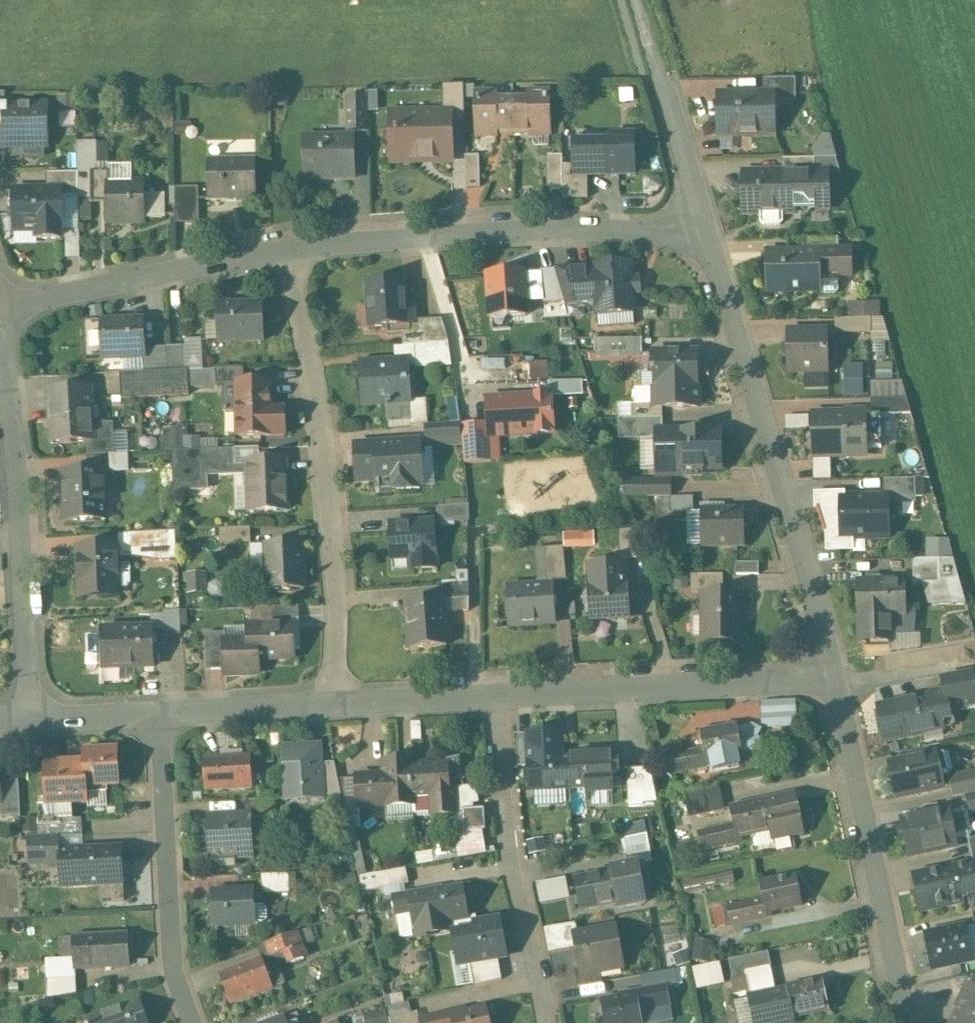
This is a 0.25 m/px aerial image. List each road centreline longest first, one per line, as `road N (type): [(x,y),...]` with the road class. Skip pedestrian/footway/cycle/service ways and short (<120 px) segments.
road 1 (residential): [(833,672),(703,226)]
road 2 (residential): [(337,706),(327,433),(290,247)]
road 3 (residential): [(1,309),(16,417),(31,722)]
road 4 (residential): [(703,226),(290,247)]
road 5 (residential): [(906,1022),(833,672)]
road 6 (residential): [(833,672),(493,698)]
road 7 (residential): [(549,1022),(512,867),(493,698)]
road 8 (residential): [(160,716),(176,974),(193,1022)]
road 9 (residential): [(290,247),(1,309)]
road 10 (residential): [(703,226),(635,0)]
road 11 (residential): [(337,706),(160,716)]
road 12 (residential): [(493,698),(337,706)]
road 13 (residential): [(160,716),(31,722)]

